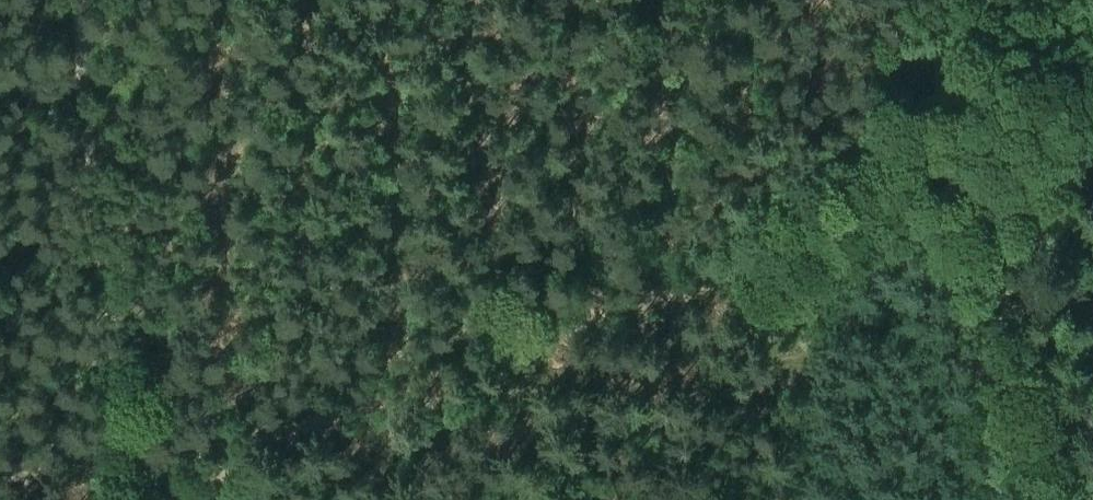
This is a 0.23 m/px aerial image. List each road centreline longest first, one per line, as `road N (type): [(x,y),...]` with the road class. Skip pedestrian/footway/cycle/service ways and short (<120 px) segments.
road 1 (track): [(1092,57),(683,276),(255,431),(146,456)]
road 2 (track): [(1074,499),(937,140),(928,0)]
road 3 (track): [(82,0),(105,296),(146,456)]
road 4 (track): [(0,499),(146,456)]

